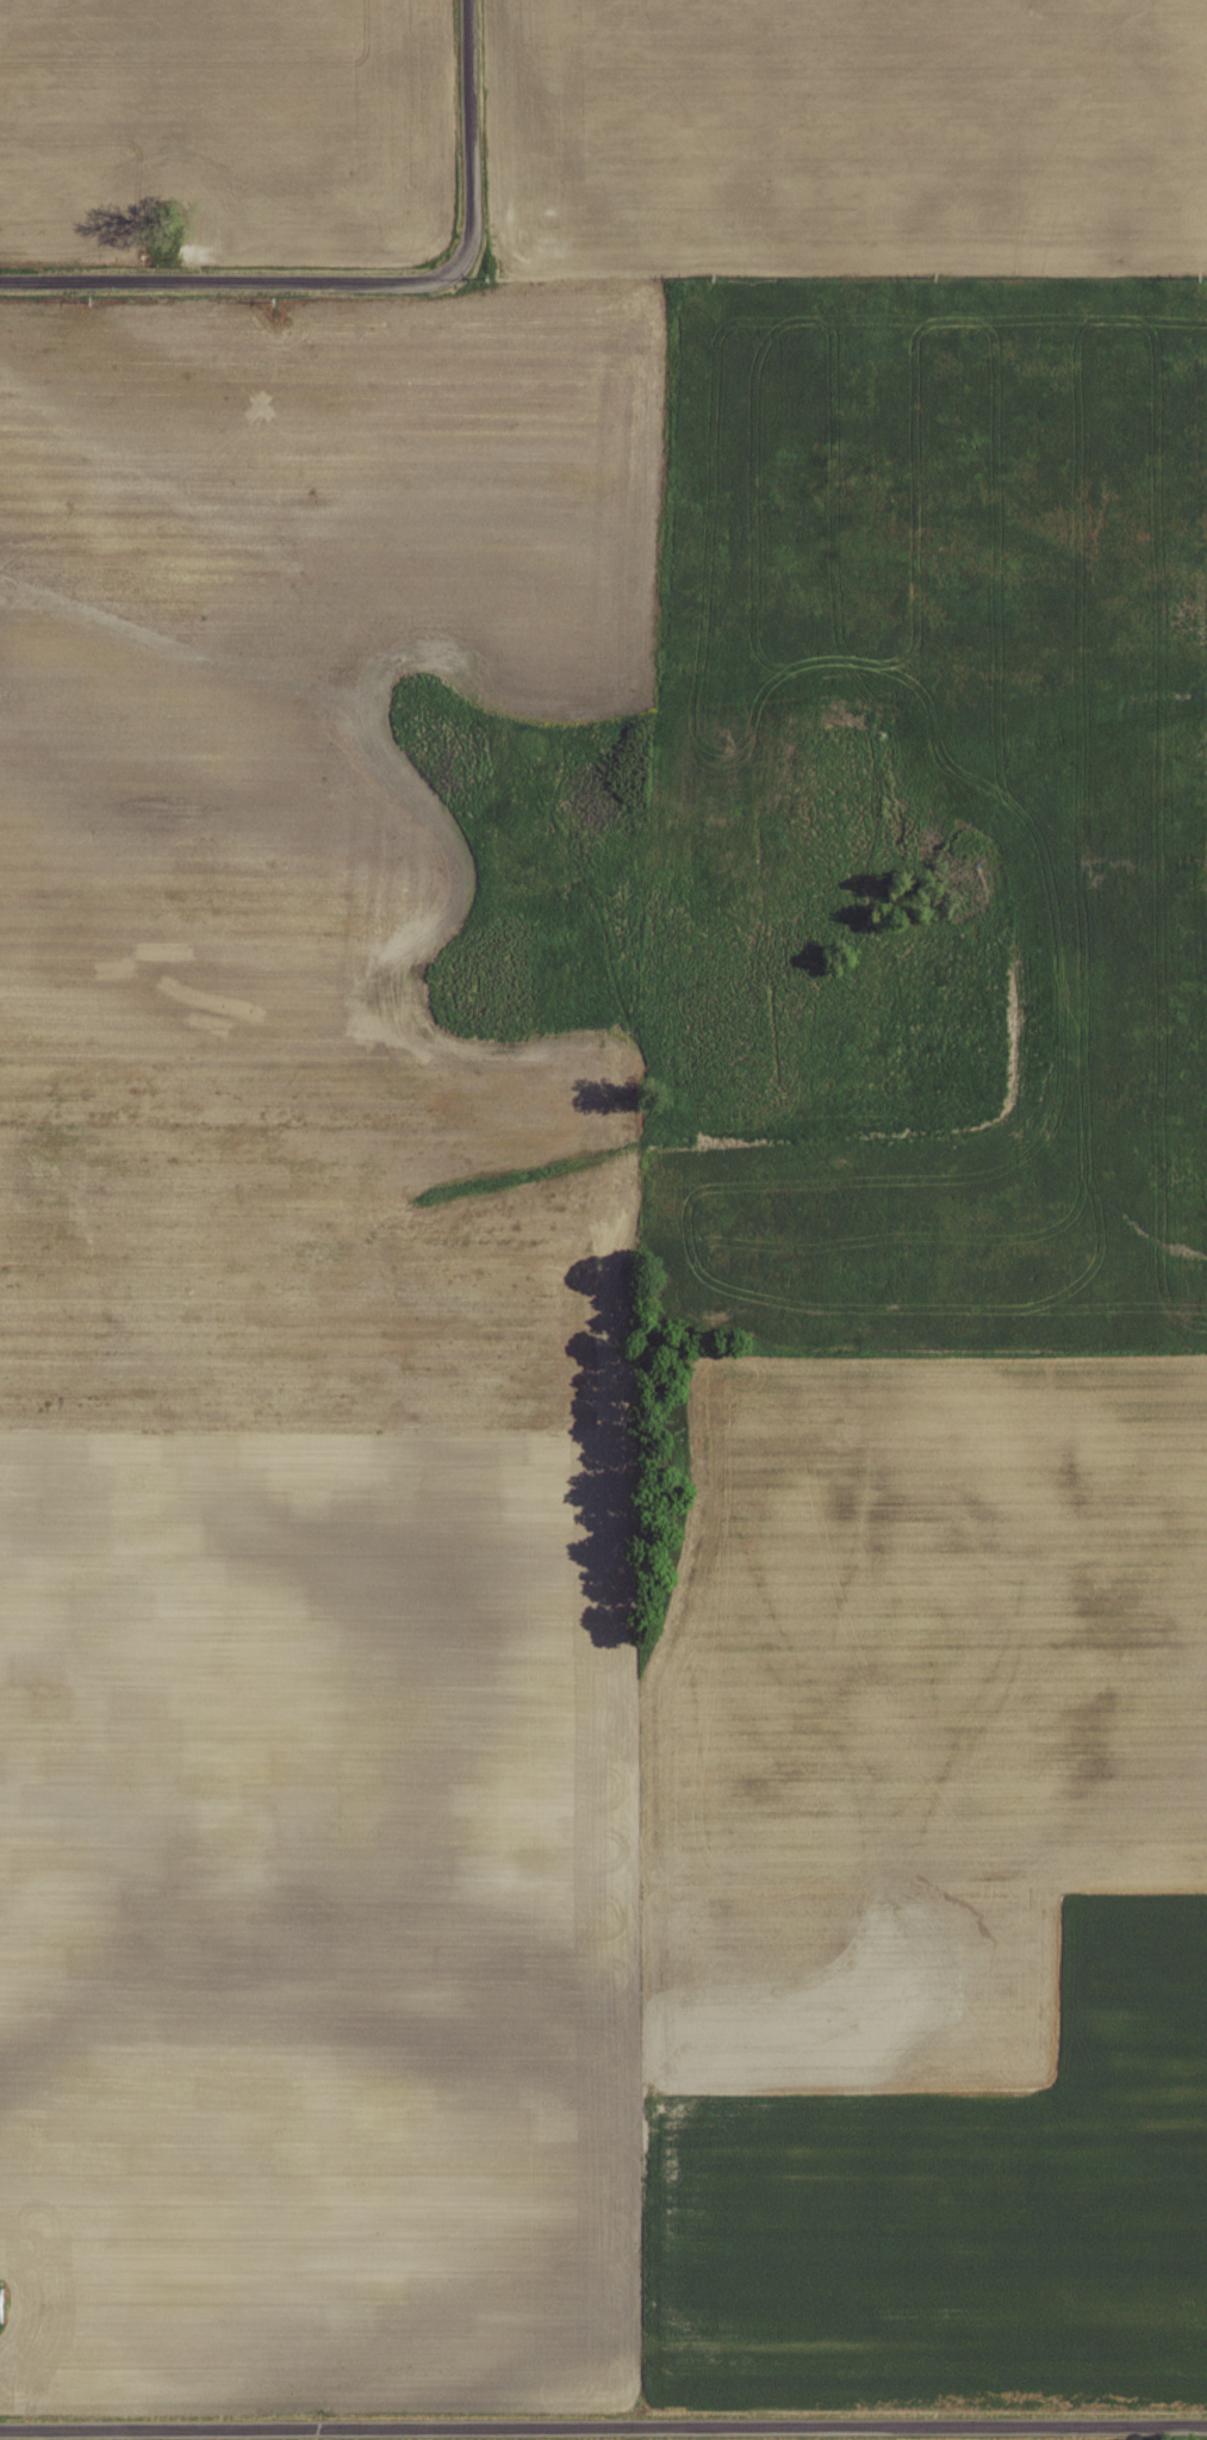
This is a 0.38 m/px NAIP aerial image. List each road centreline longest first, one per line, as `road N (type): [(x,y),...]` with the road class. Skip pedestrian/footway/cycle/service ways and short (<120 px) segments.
road 1 (residential): [(1206,2428),(0,2432)]
road 2 (residential): [(0,283),(441,281),(469,236),(469,0)]

